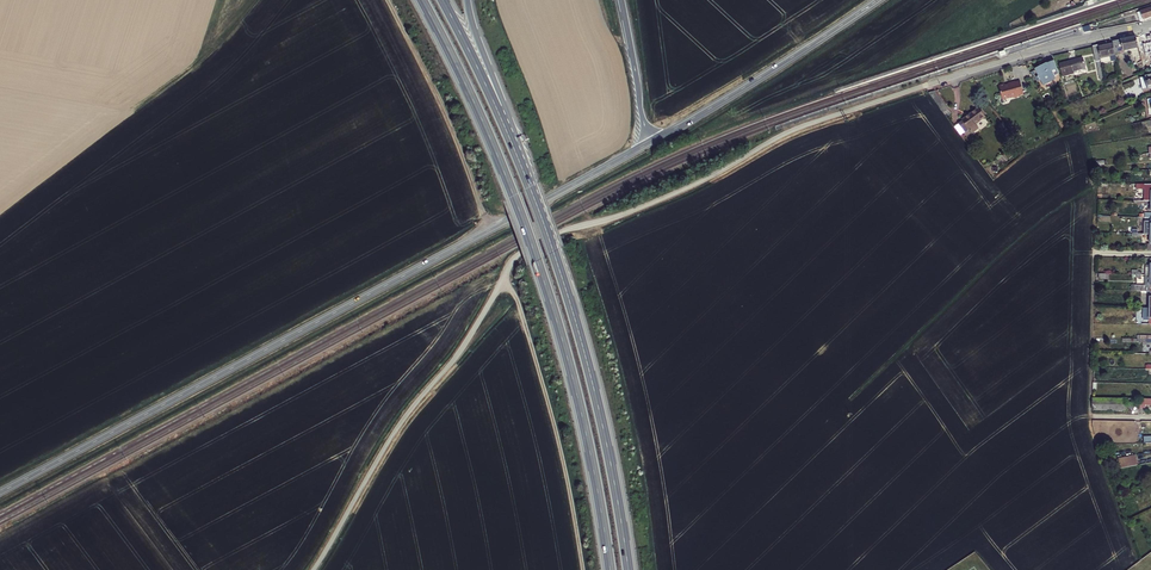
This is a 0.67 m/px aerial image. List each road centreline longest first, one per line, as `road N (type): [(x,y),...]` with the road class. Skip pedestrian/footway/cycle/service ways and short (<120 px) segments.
road 1 (unclassified): [(313,569),(392,433),(463,348),(523,251),(699,183),(791,132),(923,86)]
road 2 (tertiary): [(0,492),(650,143)]
road 3 (trunk): [(422,0),(496,151),(545,284),(581,410),(610,569)]
road 4 (trunk): [(628,569),(579,333),(498,112)]
road 5 (track): [(502,281),(516,295),(553,406),(582,569)]
road 6 (tertiary): [(650,143),(878,0)]
road 7 (track): [(491,229),(388,0)]
road 8 (unclassified): [(1150,26),(923,86)]
road 9 (track): [(1096,253),(1090,417)]
road 10 (trunk): [(621,0),(650,143)]
road 11 (trunk): [(498,112),(442,0)]

